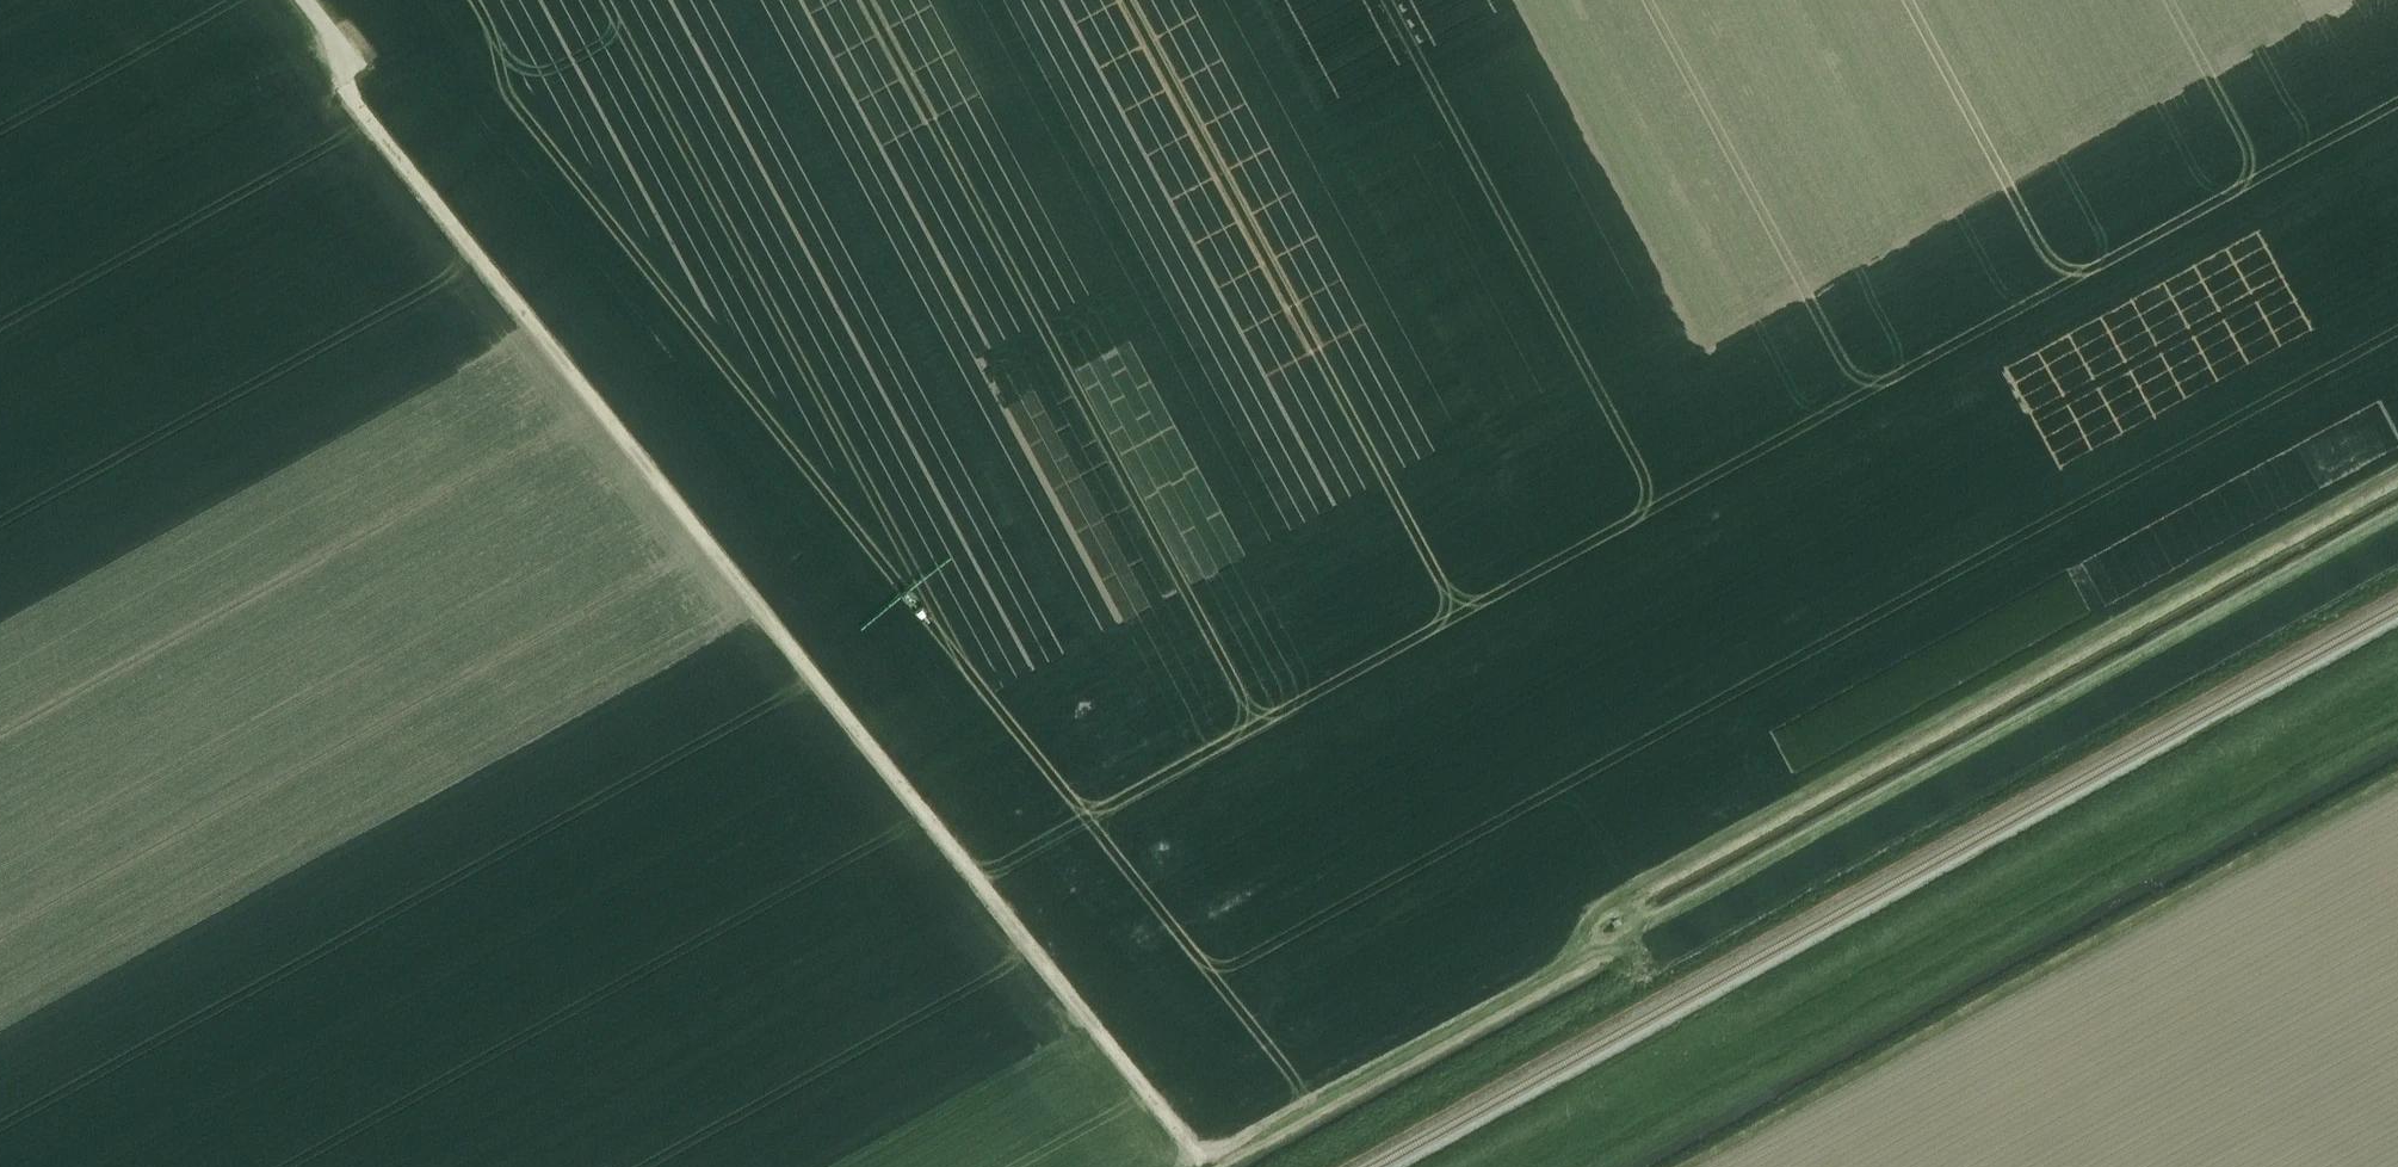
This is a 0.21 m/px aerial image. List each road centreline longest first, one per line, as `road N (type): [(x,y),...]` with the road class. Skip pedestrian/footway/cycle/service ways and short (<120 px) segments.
road 1 (unclassified): [(1203,1156),(349,86),(333,36),(305,0)]

